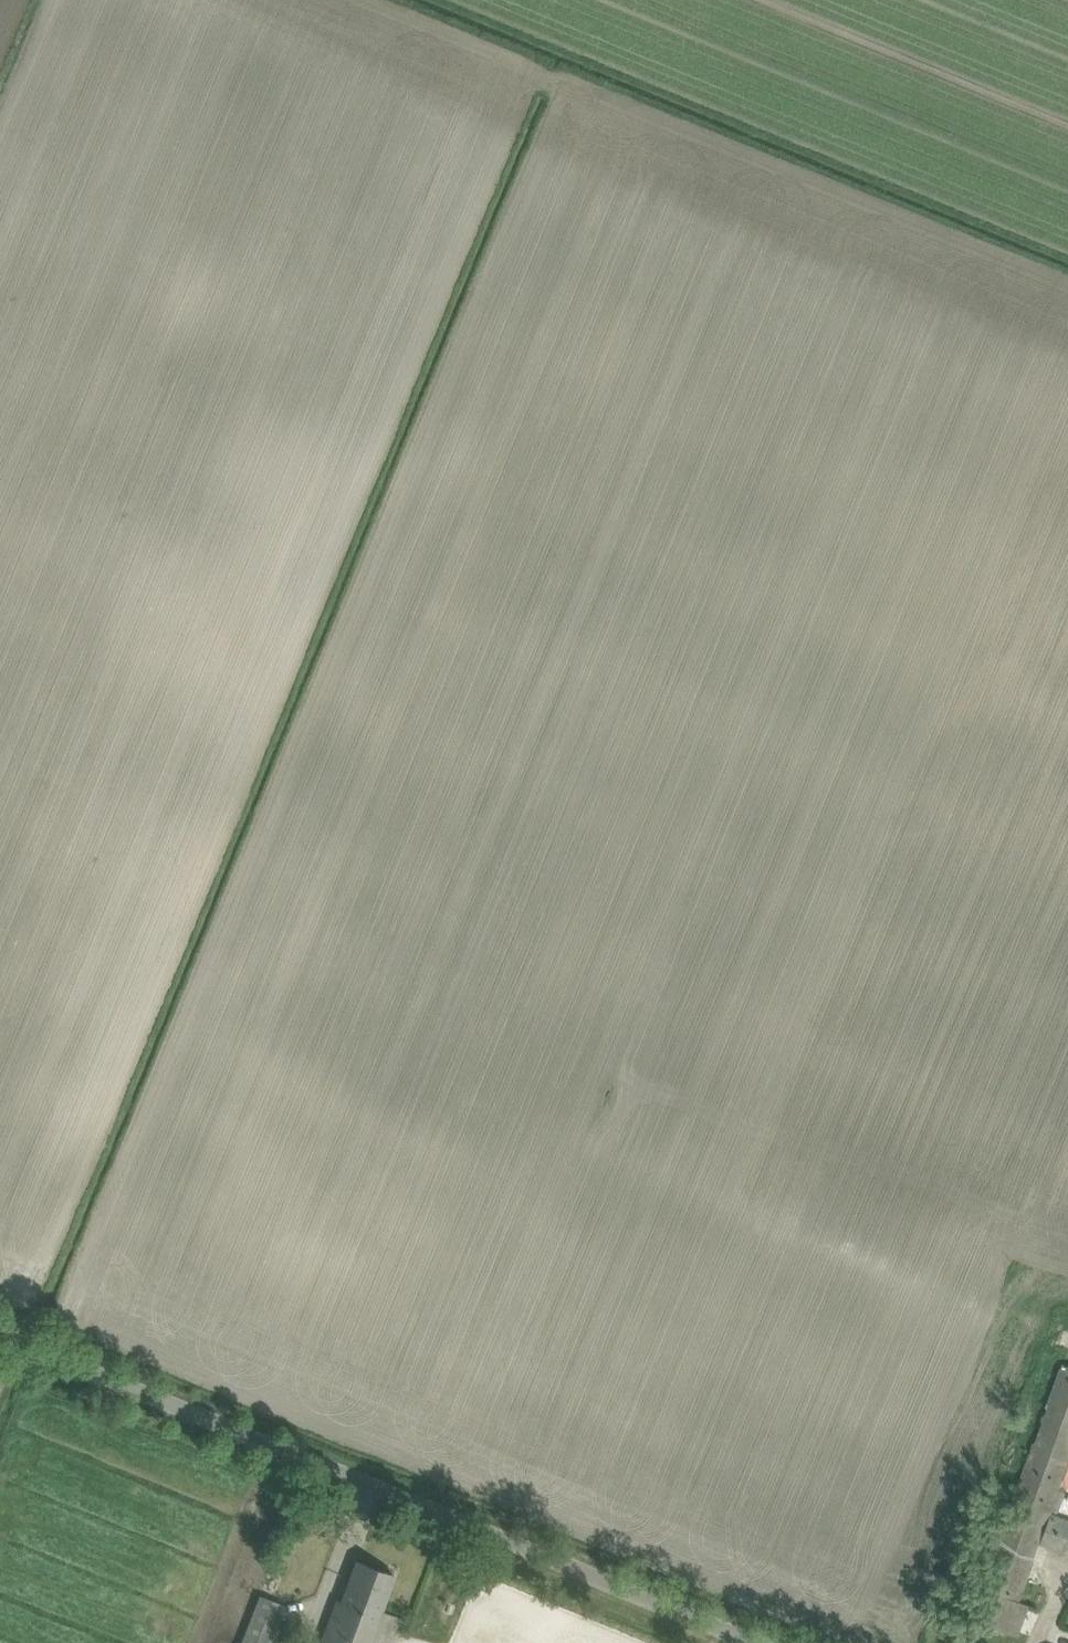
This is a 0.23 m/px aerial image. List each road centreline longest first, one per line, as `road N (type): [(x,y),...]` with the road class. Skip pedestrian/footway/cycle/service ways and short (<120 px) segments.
road 1 (unclassified): [(794,1642),(0,1316)]

